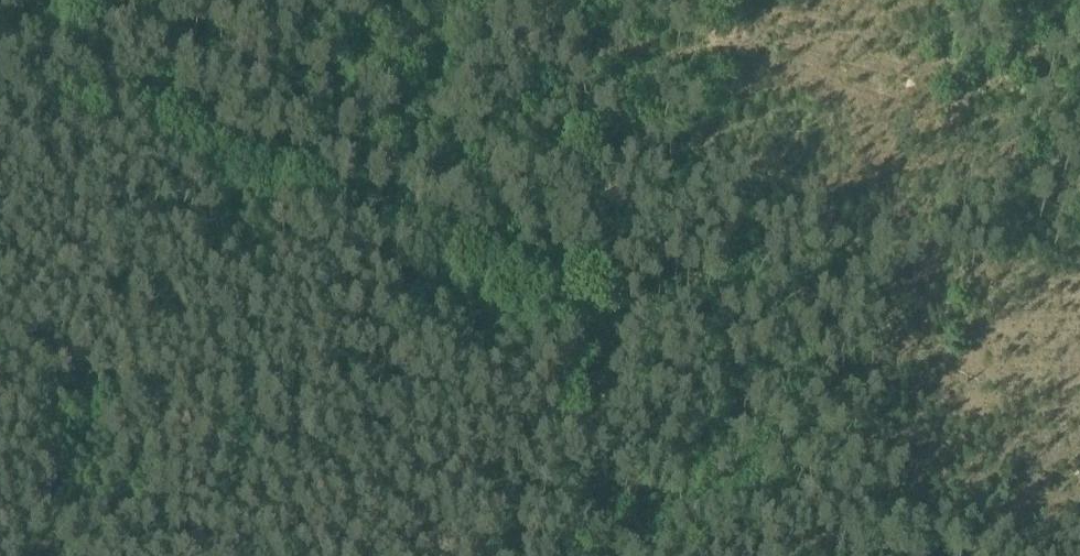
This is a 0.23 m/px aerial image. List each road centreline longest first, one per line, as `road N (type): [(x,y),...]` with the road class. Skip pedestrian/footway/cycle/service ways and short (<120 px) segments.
road 1 (track): [(606,555),(572,401)]
road 2 (track): [(0,201),(98,130)]

